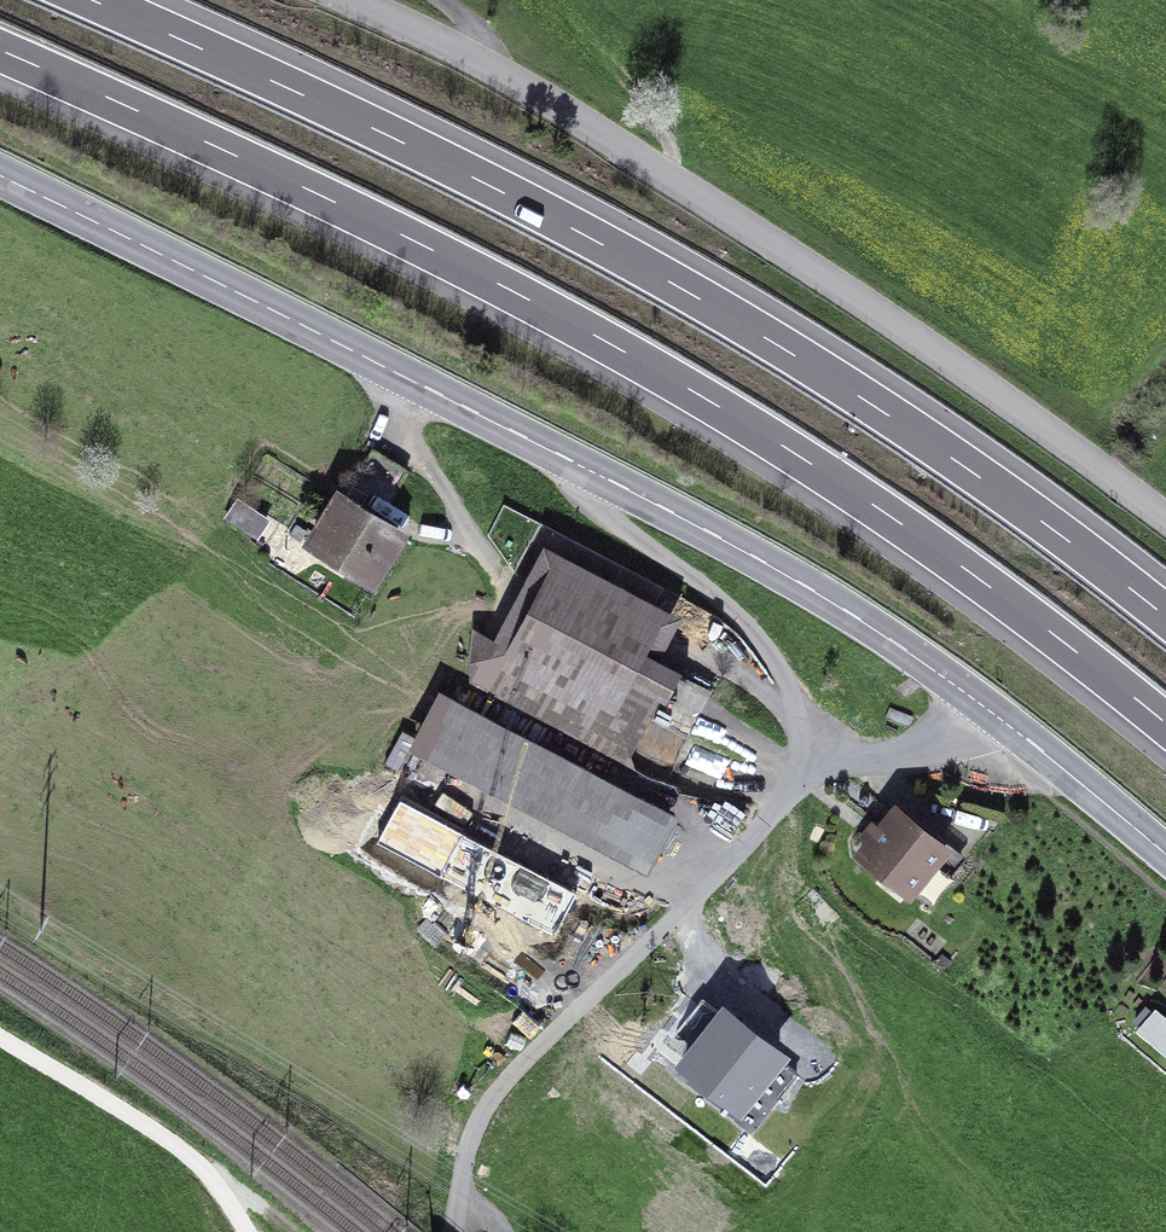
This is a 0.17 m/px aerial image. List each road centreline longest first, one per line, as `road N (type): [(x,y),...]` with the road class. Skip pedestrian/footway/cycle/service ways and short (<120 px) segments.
road 1 (motorway): [(0,54),(353,214),(695,393),(932,545),(1165,729)]
road 2 (motorway): [(1165,616),(870,402),(678,286),(517,198),(93,0)]
road 3 (unclassified): [(1165,517),(917,339),(706,202),(491,65),(352,0)]
road 4 (primary): [(0,177),(564,458)]
road 5 (unclassified): [(805,754),(795,778),(494,1095),(448,1231)]
road 6 (primary): [(564,458),(802,583),(981,702)]
road 7 (unclassified): [(564,458),(590,489),(751,627),(797,692),(805,754)]
road 8 (track): [(0,1037),(82,1082),(195,1162),(249,1231)]
road 9 (primary): [(981,702),(1165,852)]
road 10 (unclassified): [(805,754),(867,758),(917,749),(981,702)]

